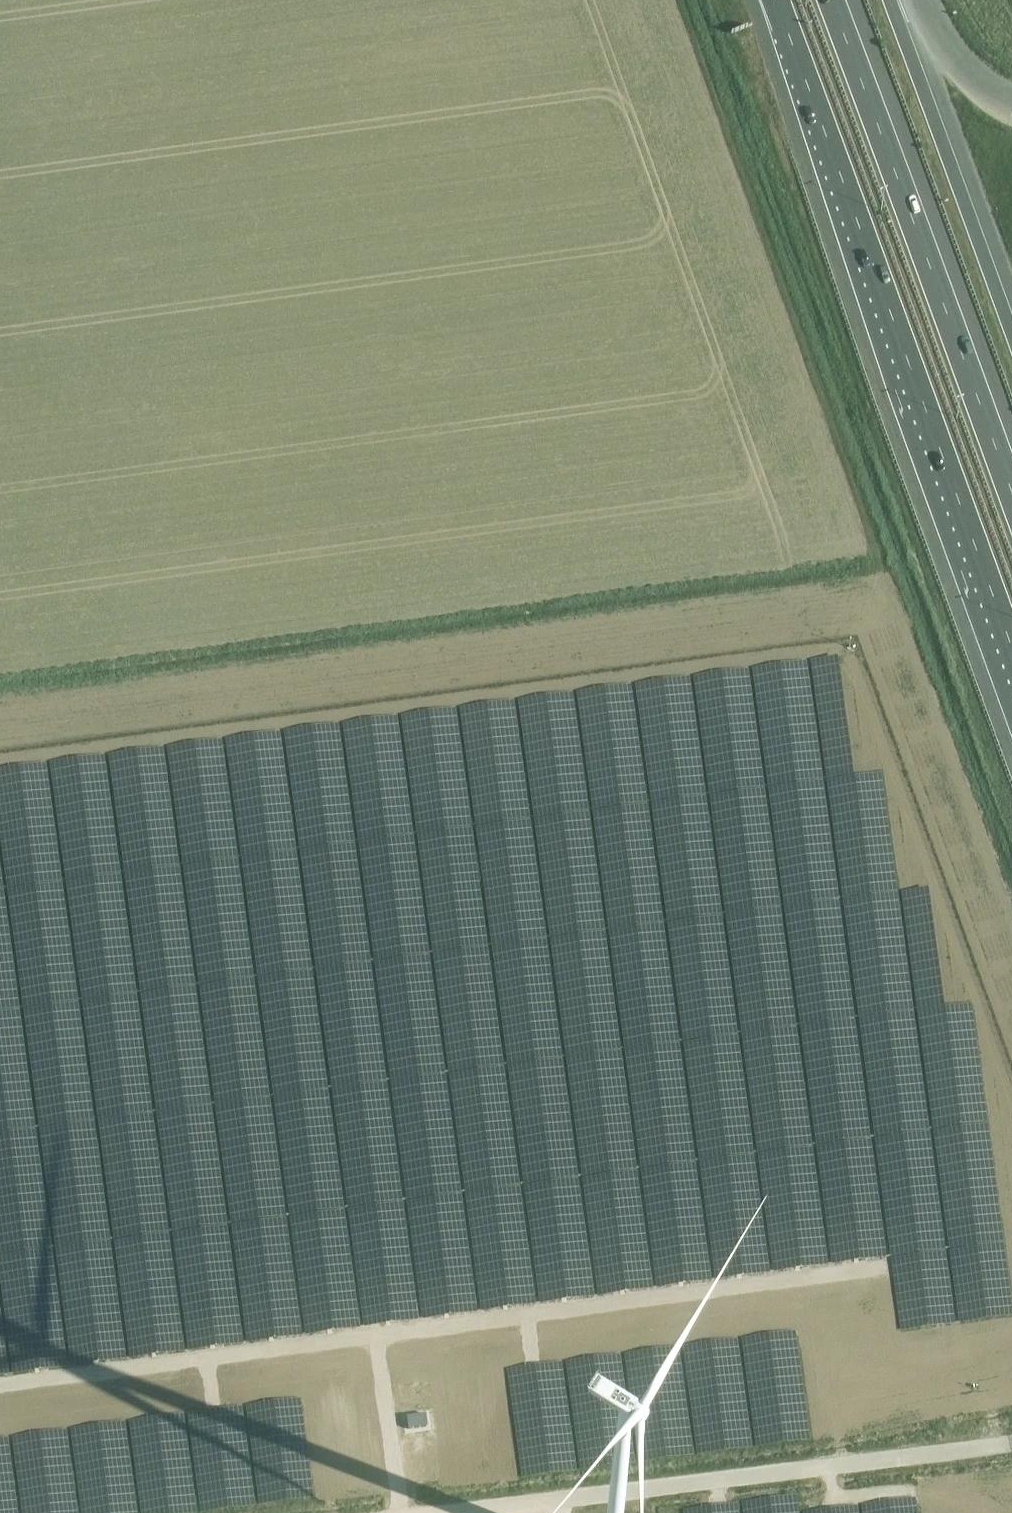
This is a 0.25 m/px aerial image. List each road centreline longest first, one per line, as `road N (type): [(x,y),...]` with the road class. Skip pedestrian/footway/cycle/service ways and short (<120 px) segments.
road 1 (motorway): [(775,0),(1011,649)]
road 2 (track): [(1011,1443),(451,1512)]
road 3 (motorway): [(1011,498),(831,0)]
road 4 (motorway): [(1011,337),(888,0)]
road 5 (motorway): [(1011,107),(974,88),(940,46),(918,0)]

